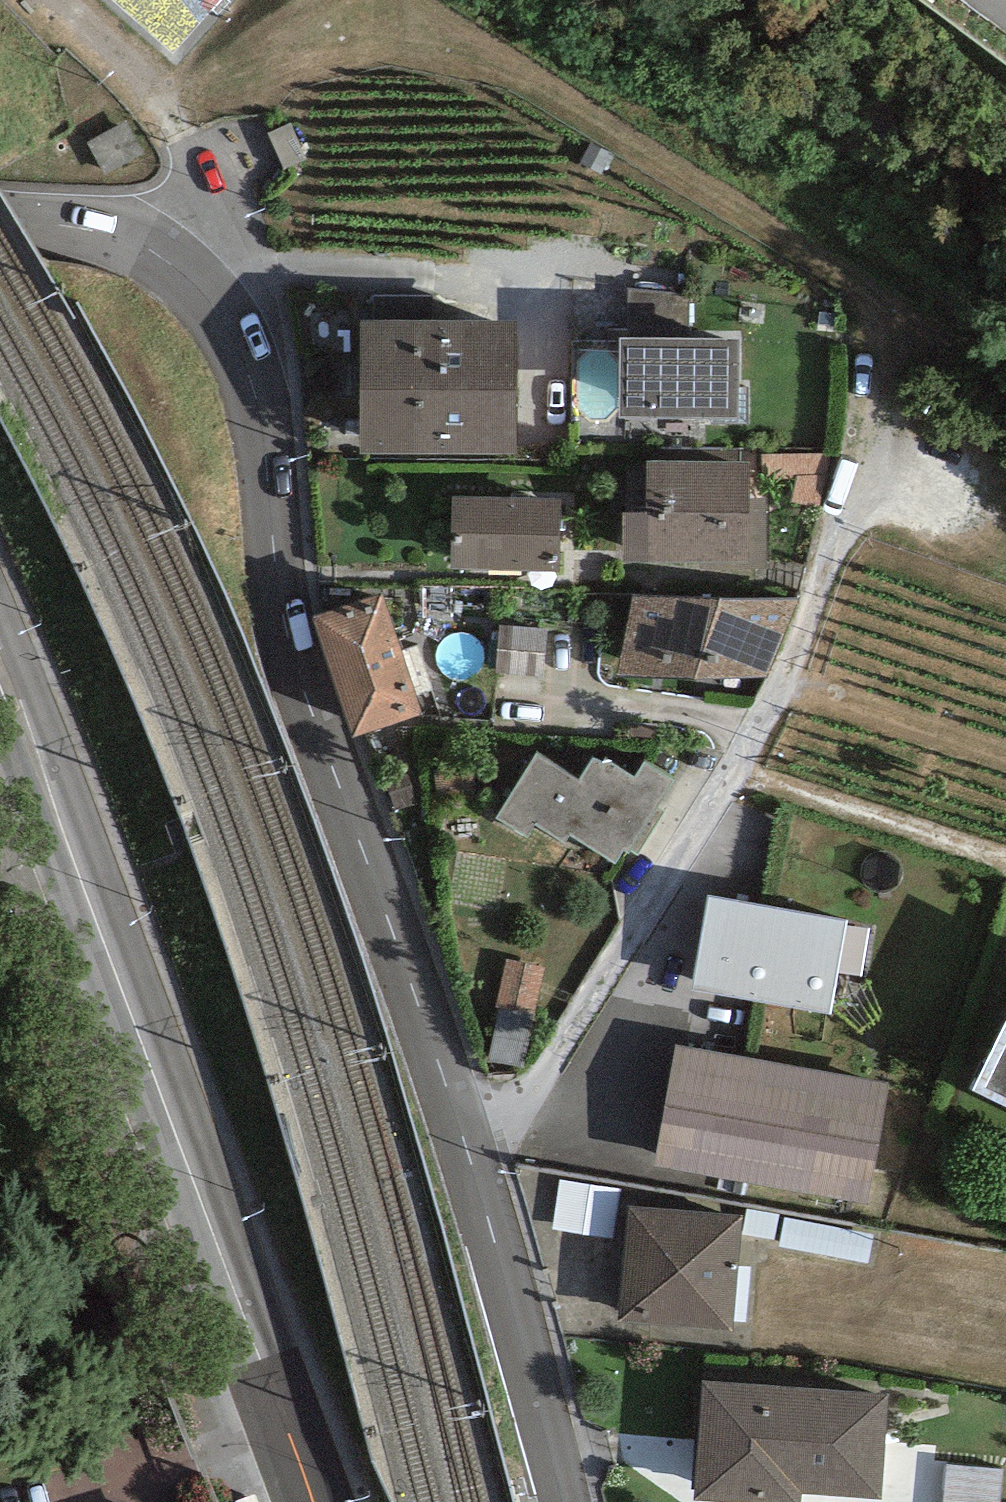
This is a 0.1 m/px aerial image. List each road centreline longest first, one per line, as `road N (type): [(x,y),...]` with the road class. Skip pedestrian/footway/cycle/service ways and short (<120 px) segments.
road 1 (secondary): [(563,1501),(464,1139),(285,627),(252,418),(224,324),(196,276),(134,250),(0,227)]
road 2 (primary): [(314,1501),(0,666)]
road 3 (track): [(54,0),(187,159),(202,226),(196,276)]

